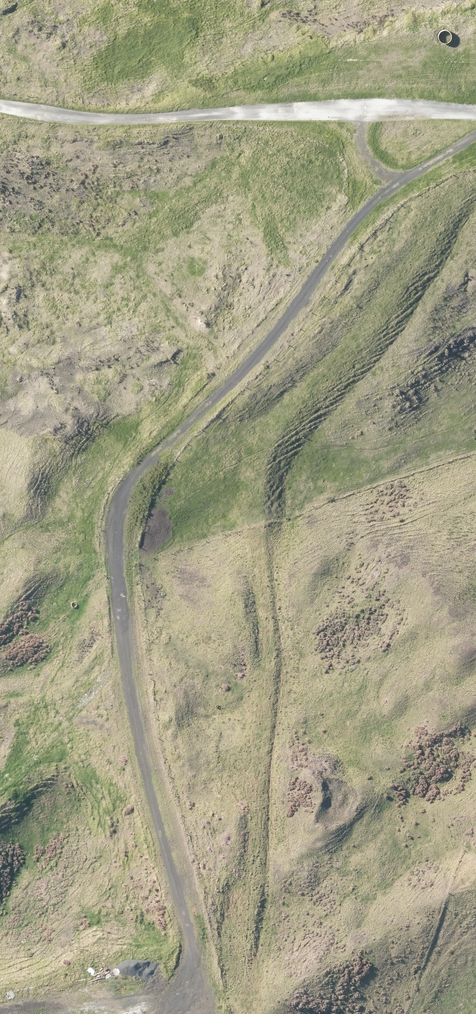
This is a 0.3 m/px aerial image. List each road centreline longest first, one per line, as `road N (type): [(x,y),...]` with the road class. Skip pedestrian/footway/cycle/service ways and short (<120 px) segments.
road 1 (track): [(0,781),(107,681),(125,623),(110,512),(142,466),(370,212),(475,139)]
road 2 (track): [(0,117),(64,126),(475,112)]
road 3 (track): [(125,623),(206,1013)]

